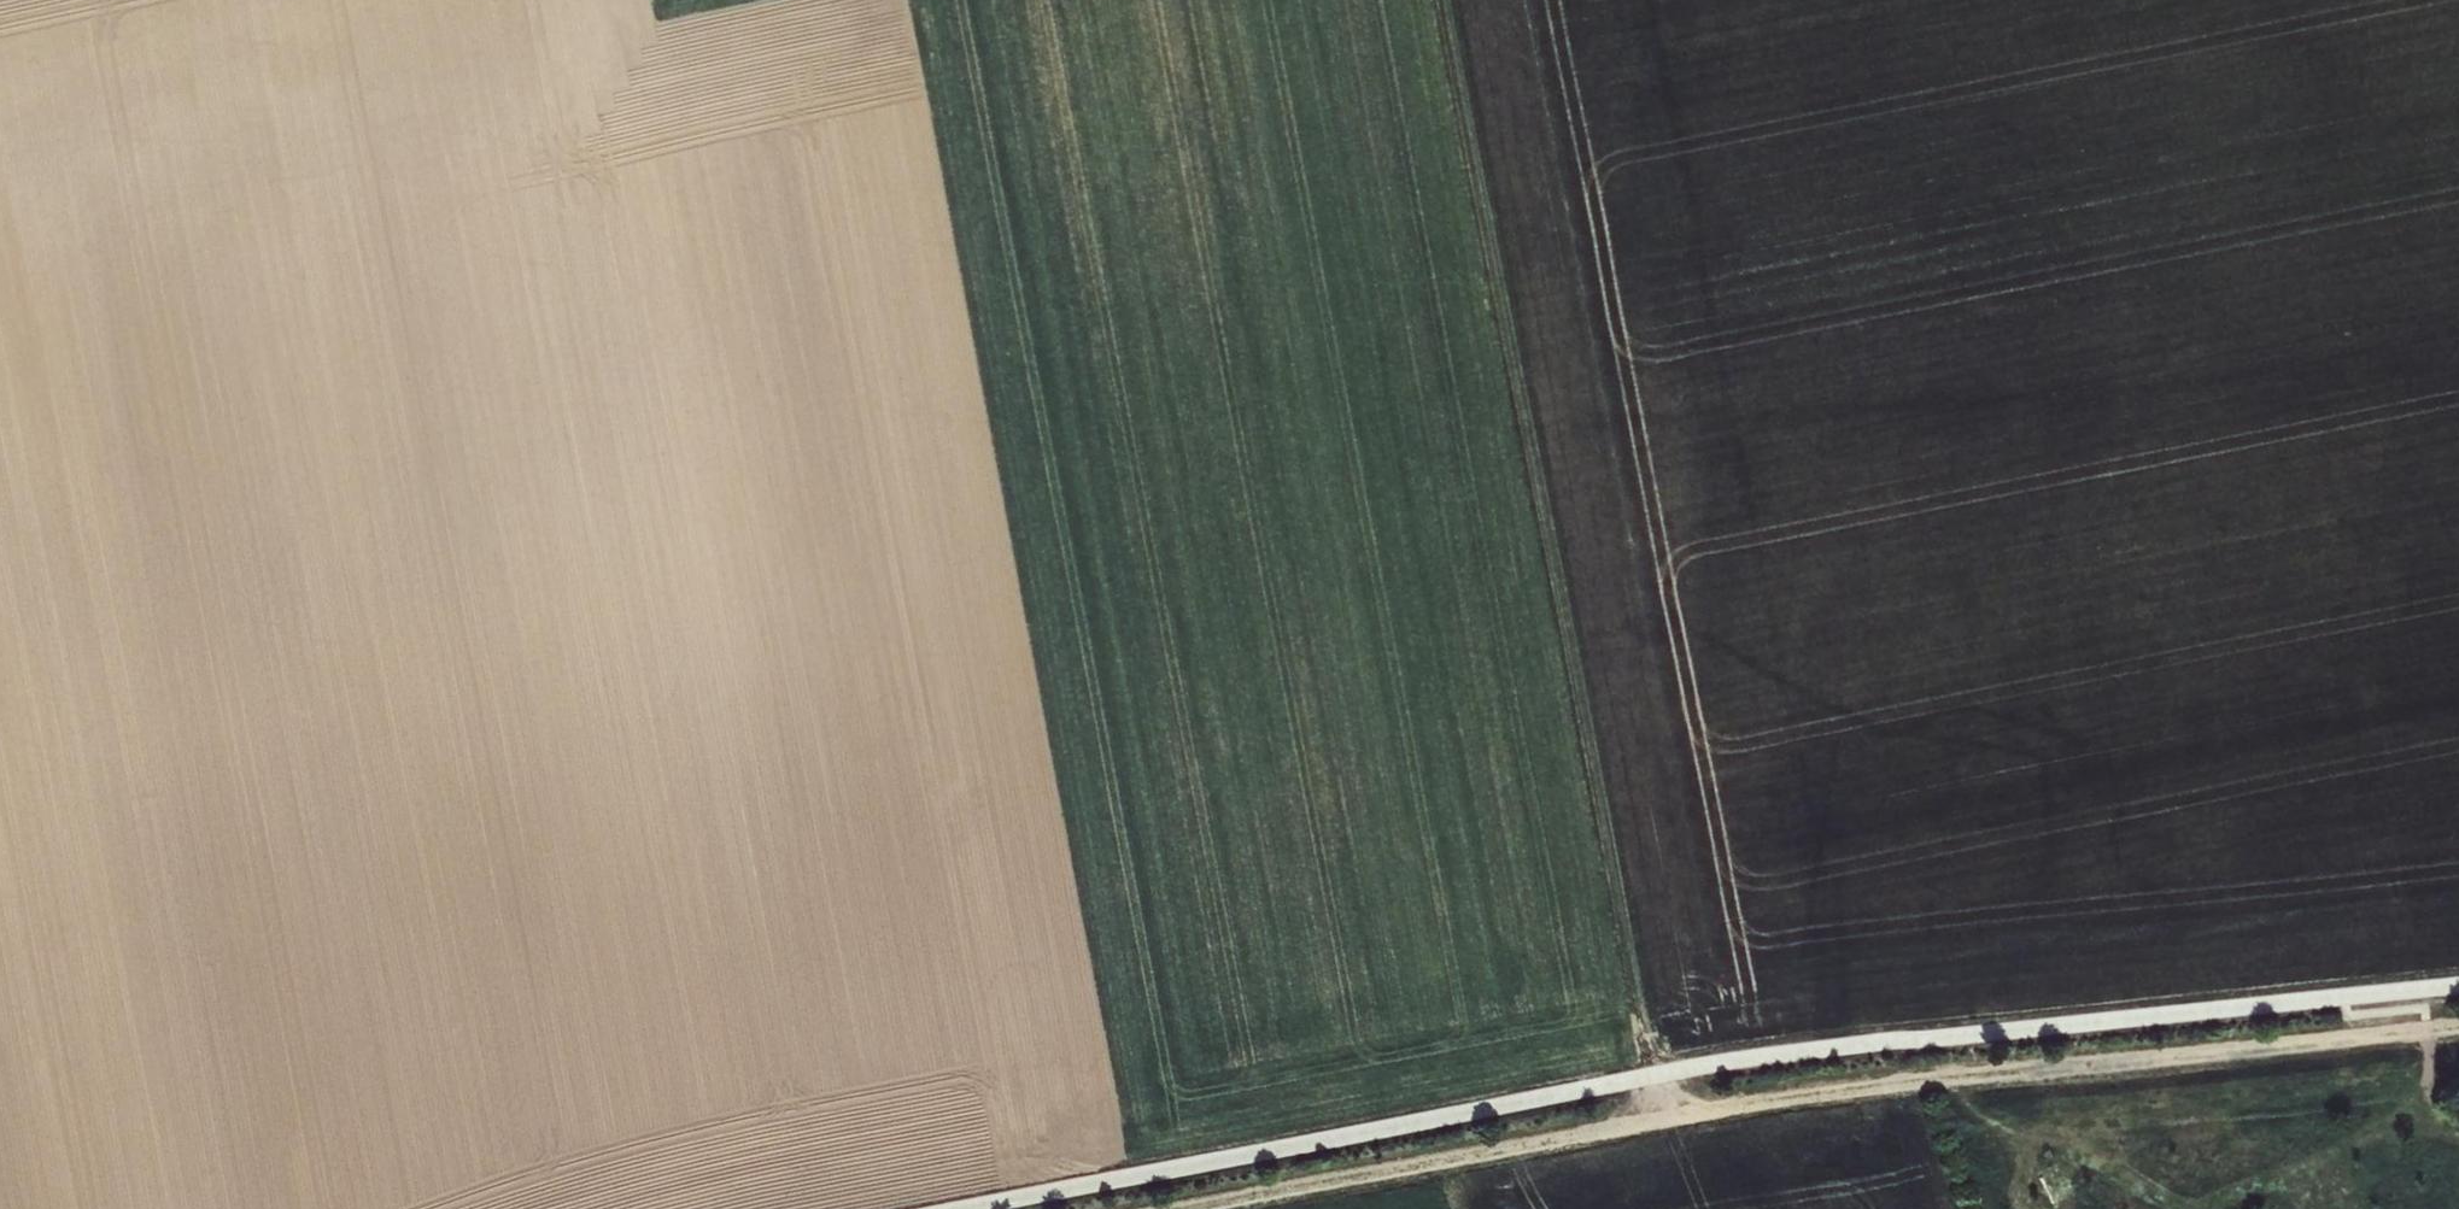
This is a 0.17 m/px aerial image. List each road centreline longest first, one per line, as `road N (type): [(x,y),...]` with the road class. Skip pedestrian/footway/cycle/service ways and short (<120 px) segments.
road 1 (track): [(1674,1119),(1450,0)]
road 2 (track): [(2458,1027),(1831,1092),(1674,1119)]
road 3 (track): [(1195,1208),(1674,1119)]

